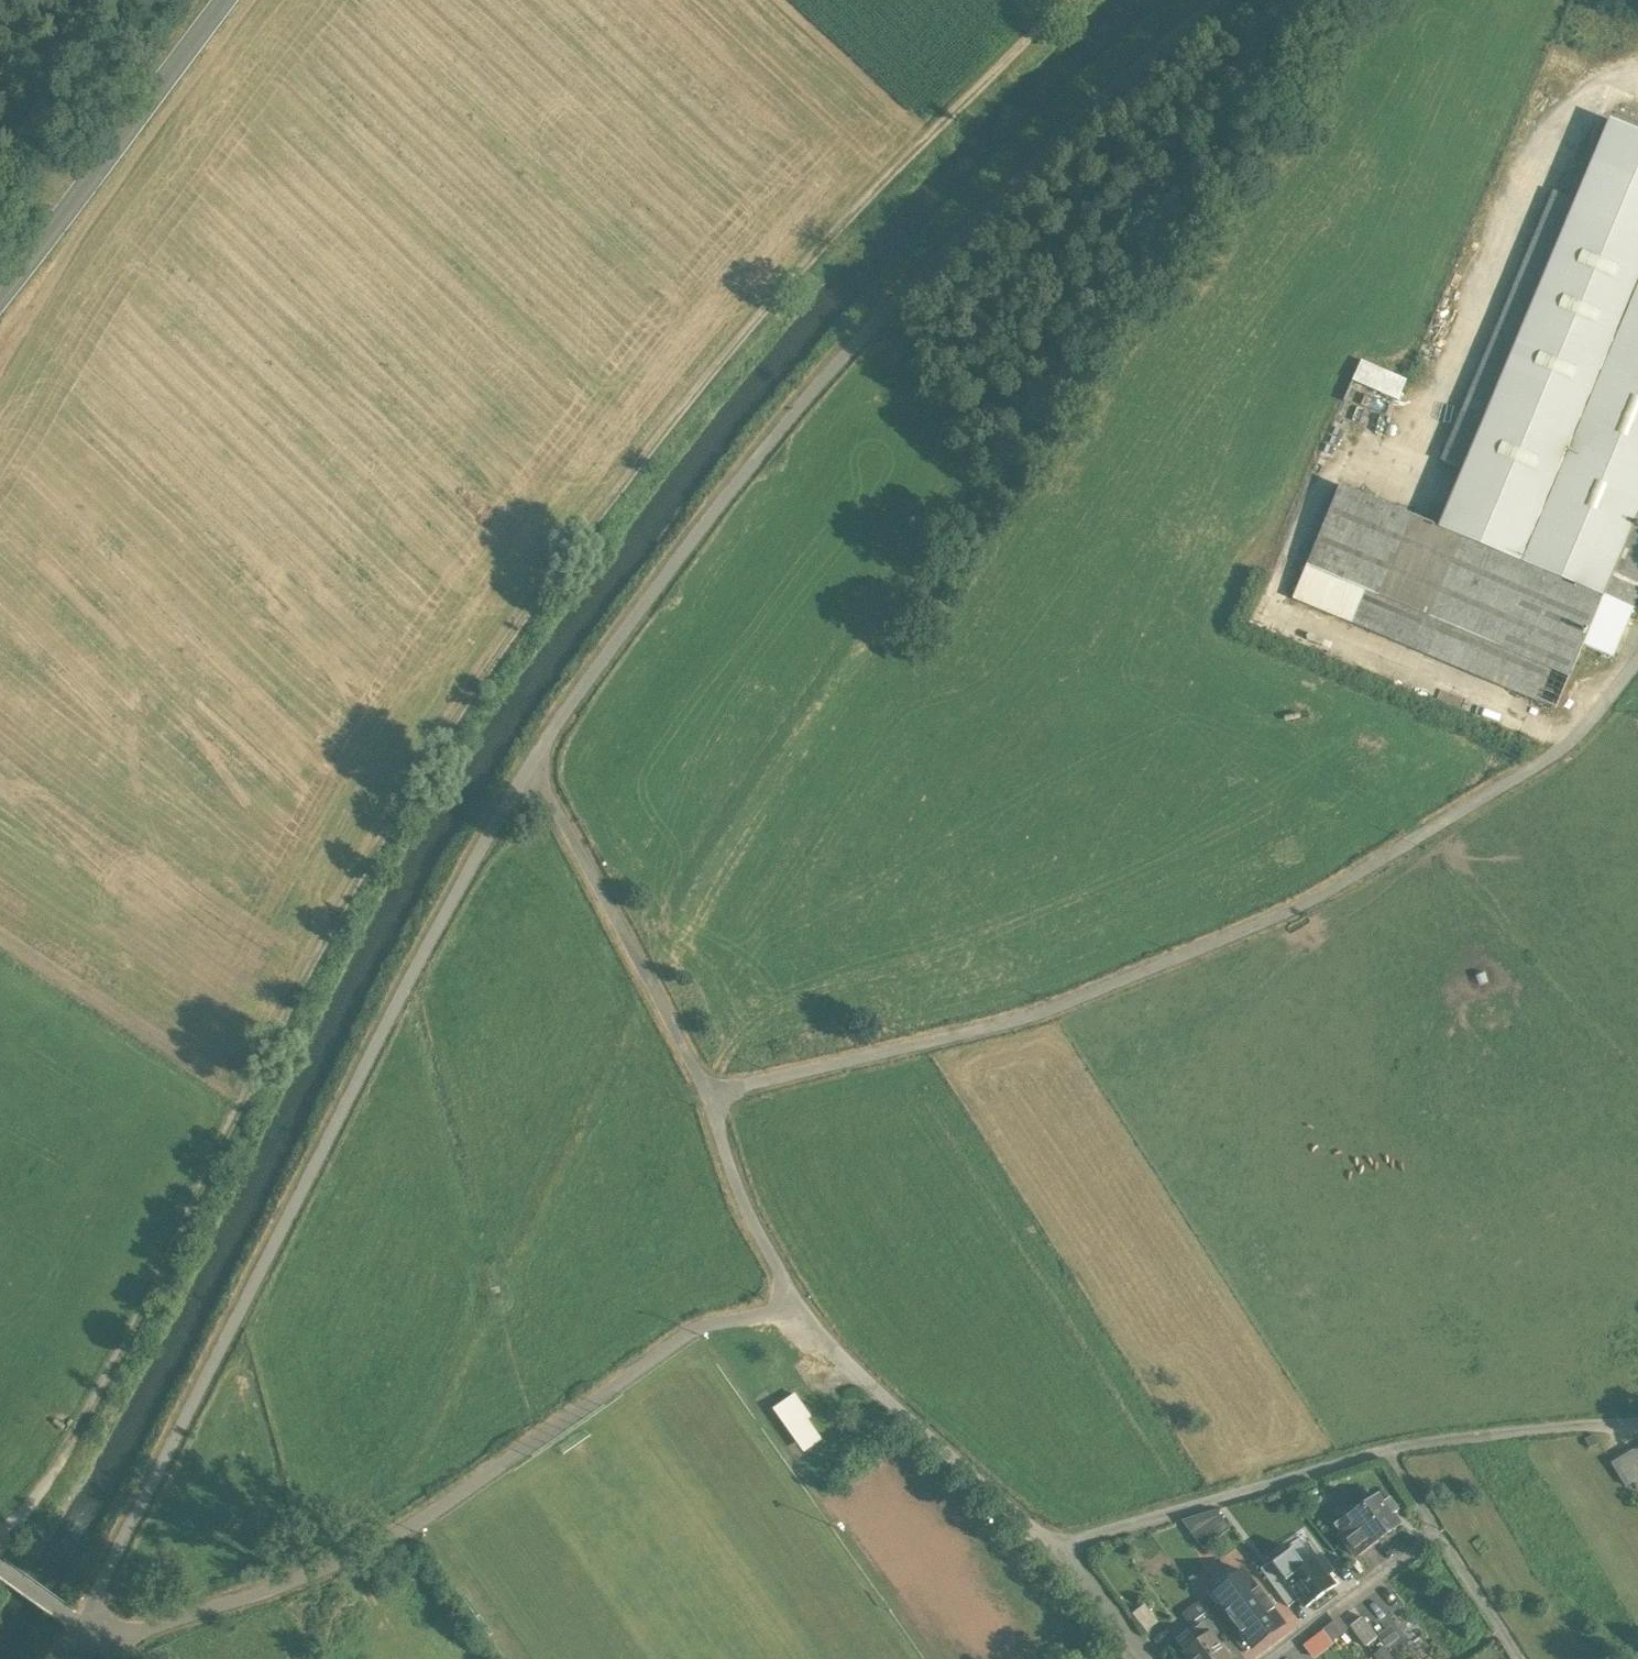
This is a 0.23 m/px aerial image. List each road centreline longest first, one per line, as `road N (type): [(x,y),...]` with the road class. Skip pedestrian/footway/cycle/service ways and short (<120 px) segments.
road 1 (track): [(81,1627),(411,980),(531,761),(813,387),(1064,130),(1220,0)]
road 2 (track): [(1065,0),(802,264),(683,400),(501,644),(342,905),(51,1472),(0,1529)]
road 3 (track): [(1637,662),(1606,706),(1559,749),(1295,908),(1046,1016),(696,1088)]
road 4 (track): [(1058,1550),(798,1308),(721,1181),(696,1088),(531,761)]
road 5 (track): [(798,1308),(762,1305),(699,1325),(355,1559),(116,1645)]
road 6 (residential): [(1637,1423),(1383,1451),(1058,1550)]
road 7 (secondary): [(227,0),(0,298)]
road 8 (residential): [(1145,1658),(1058,1550)]

